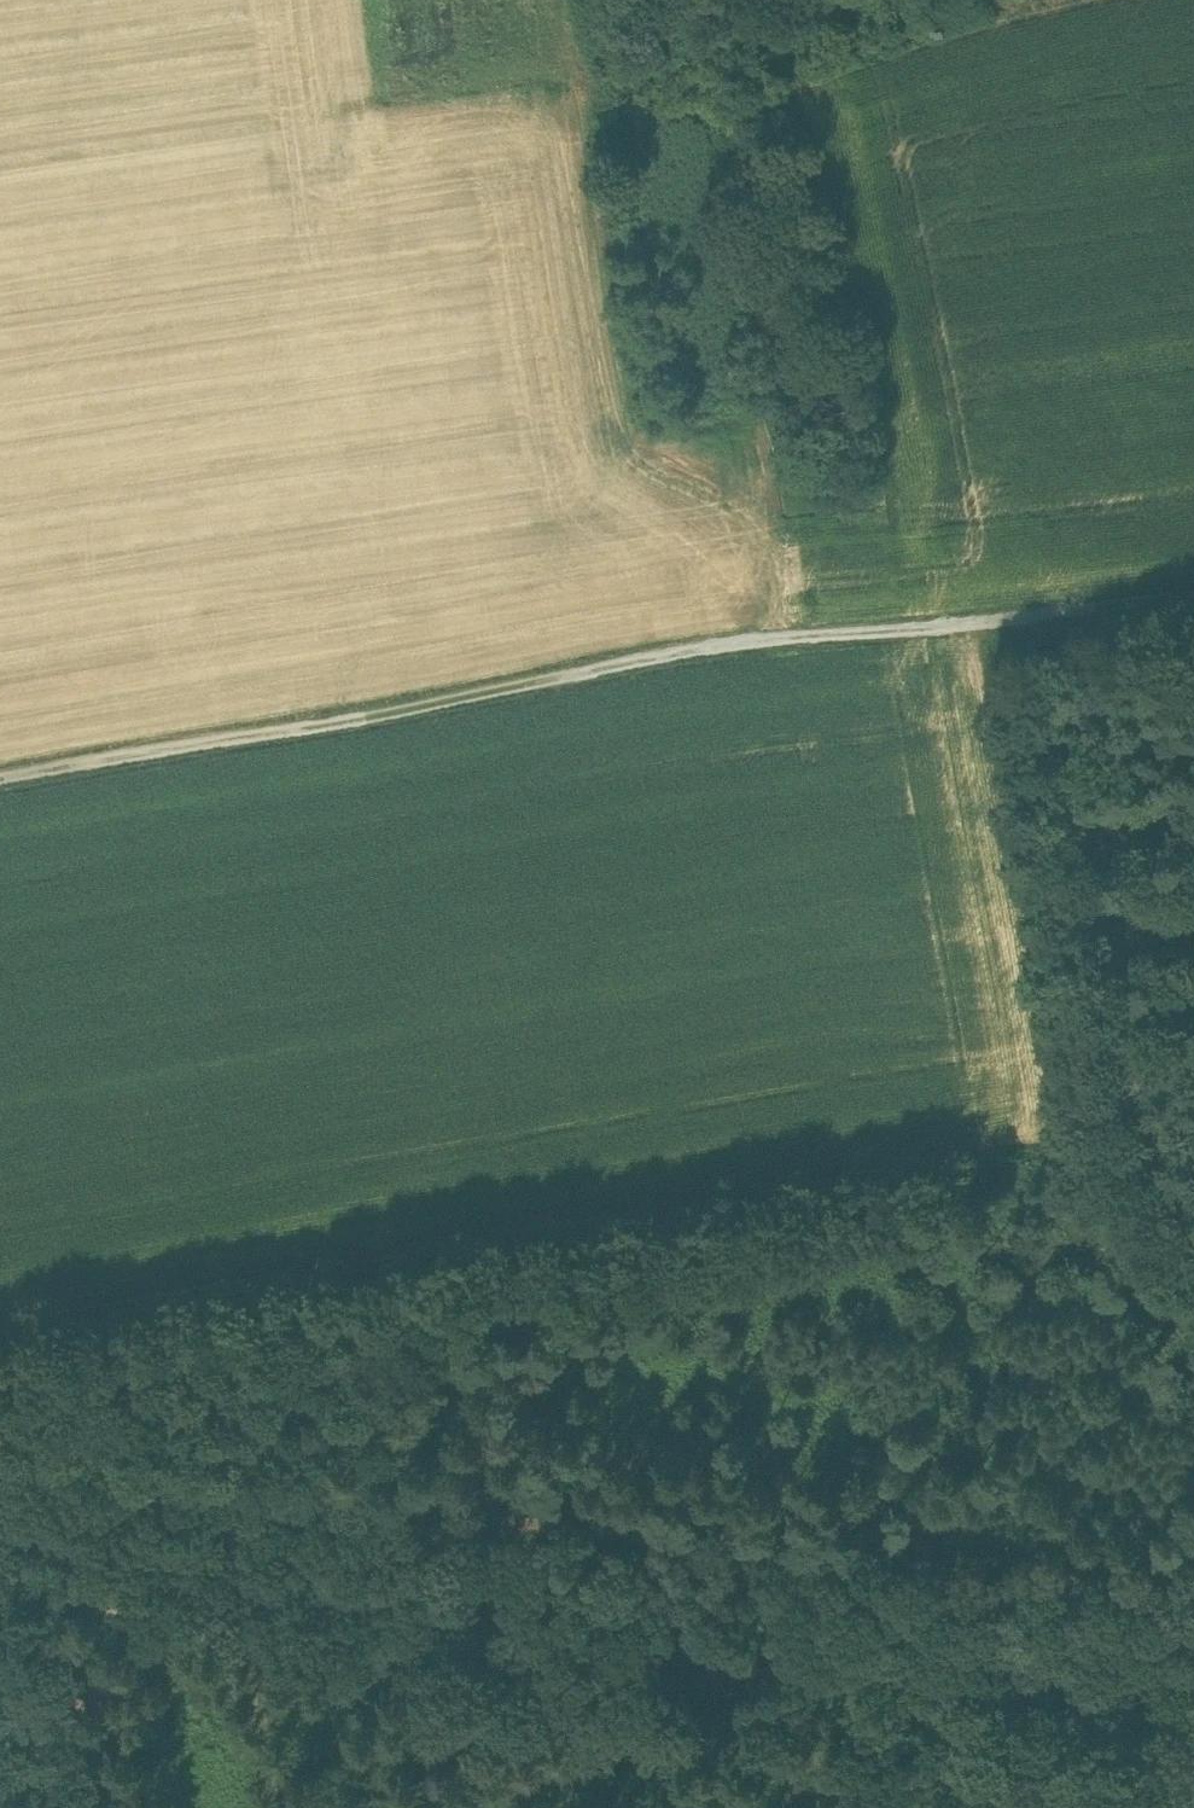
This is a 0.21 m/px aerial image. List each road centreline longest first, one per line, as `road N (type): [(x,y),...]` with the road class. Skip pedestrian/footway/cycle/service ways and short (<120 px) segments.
road 1 (track): [(0,784),(734,643),(992,624),(1193,597)]

